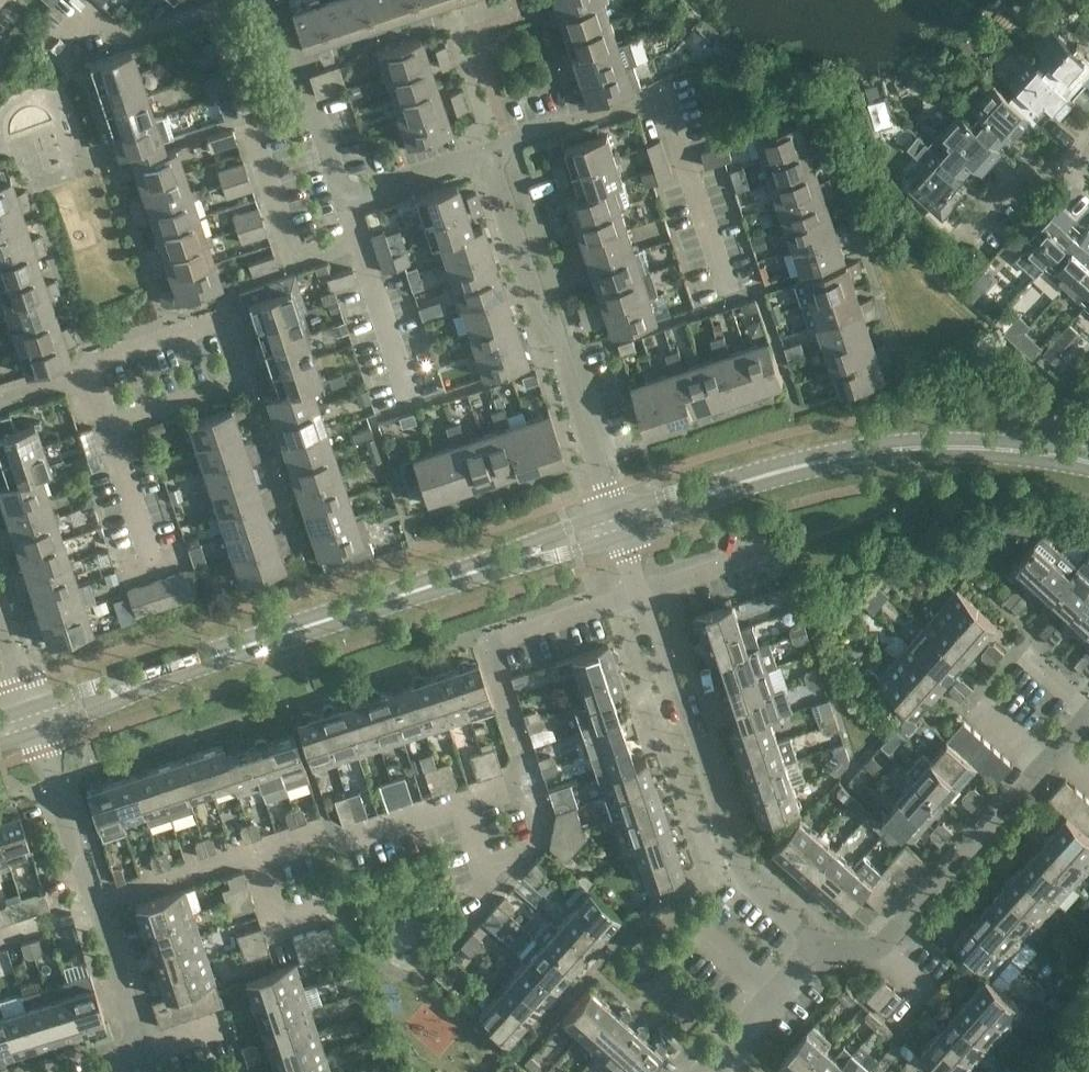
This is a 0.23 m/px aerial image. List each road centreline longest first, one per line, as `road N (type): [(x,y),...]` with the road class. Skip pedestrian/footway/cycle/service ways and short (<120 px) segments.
road 1 (residential): [(91,902),(249,851),(264,861),(528,780),(487,645),(639,597)]
road 2 (residential): [(806,947),(797,922),(722,861),(639,597)]
road 3 (residential): [(501,148),(665,96),(734,299)]
road 4 (residential): [(806,947),(881,945),(1086,712)]
road 5 (residential): [(613,510),(501,148)]
road 6 (residential): [(112,430),(250,382),(228,318),(92,367)]
road 7 (tertiary): [(1088,462),(979,447),(897,450),(735,484)]
road 8 (tertiary): [(492,566),(169,672)]
road 9 (residential): [(305,113),(251,131),(288,258),(362,235)]
road 10 (residential): [(91,902),(38,732)]
road 11 (residential): [(408,392),(362,235)]
road 12 (residential): [(707,1071),(800,966),(806,947)]
road 13 (residential): [(349,196),(501,148)]
road 14 (residential): [(143,1050),(91,902)]
road 15 (residential): [(101,43),(242,0)]
road 16 (tertiary): [(38,732),(114,705),(169,672)]
road 17 (tertiary): [(169,672),(30,708)]
road 18 (tertiary): [(613,510),(492,566)]
road 19 (residential): [(151,557),(112,430)]
road 20 (tertiary): [(492,566),(621,536)]
road 21 (tertiary): [(621,536),(699,508),(735,484)]
road 22 (tertiary): [(735,484),(613,510)]

